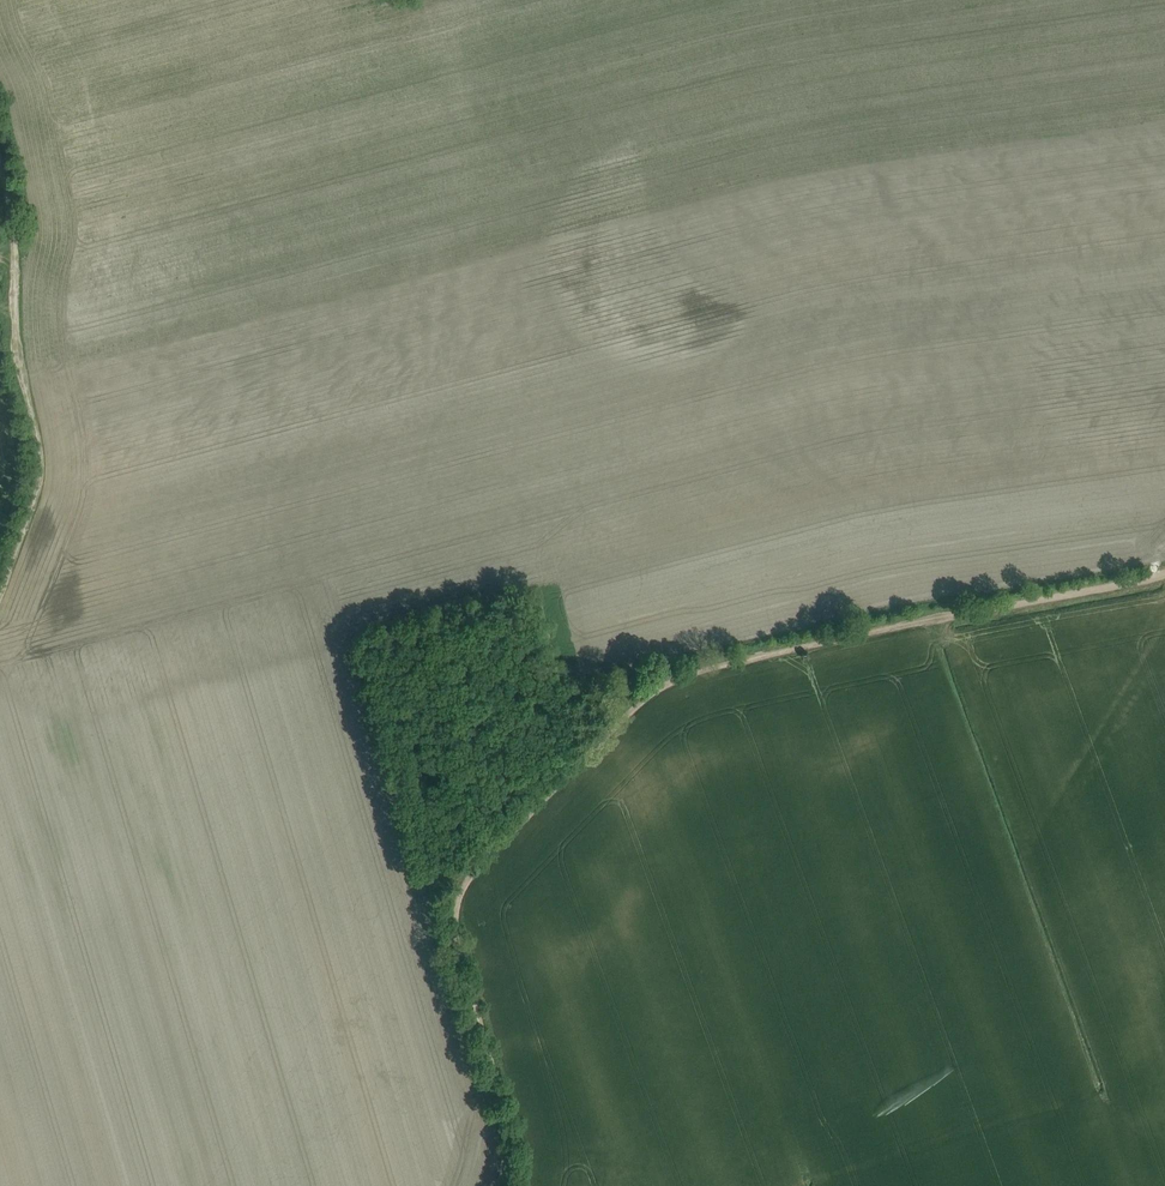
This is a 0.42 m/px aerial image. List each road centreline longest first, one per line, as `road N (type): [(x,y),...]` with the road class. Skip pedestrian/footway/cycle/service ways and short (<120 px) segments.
road 1 (track): [(1164,575),(697,673),(637,707),(462,891),(457,939),(505,1126),(500,1185)]
road 2 (track): [(0,144),(16,217),(13,325),(44,483),(0,604)]

